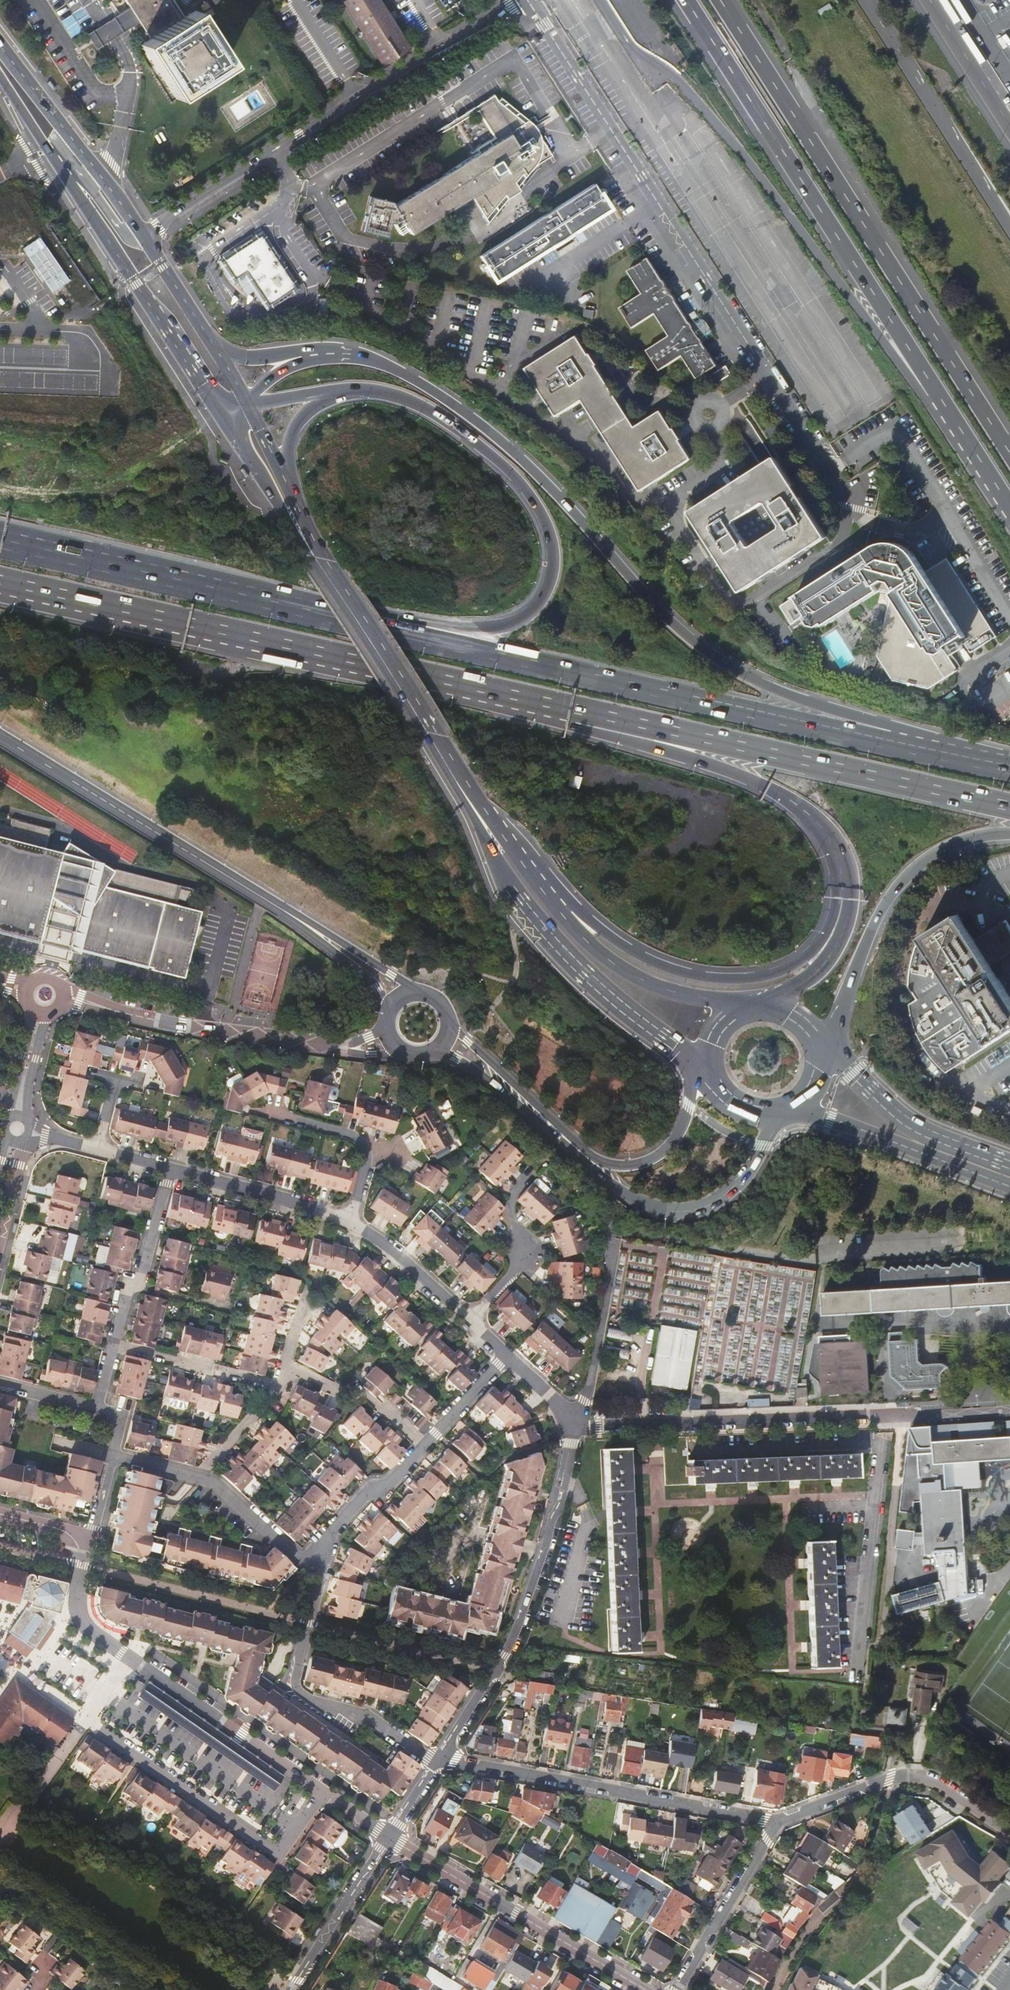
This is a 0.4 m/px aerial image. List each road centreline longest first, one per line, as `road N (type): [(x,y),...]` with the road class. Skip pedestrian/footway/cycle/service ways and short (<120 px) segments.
road 1 (trunk): [(904,748),(891,725),(764,685),(693,640),(538,475),(449,401),(365,357),(314,355)]
road 2 (unclassified): [(526,0),(850,507)]
road 3 (trunk): [(0,582),(557,706)]
road 4 (trunk): [(808,811),(836,865),(831,922),(797,963),(731,978),(669,967),(611,936),(488,810)]
road 5 (motorway): [(1009,450),(721,0)]
road 6 (trunk): [(904,748),(407,632)]
road 7 (motorway): [(686,0),(943,401)]
road 8 (trunk): [(557,706),(1009,805)]
road 9 (tertiary): [(420,1053),(475,1069),(622,1190),(664,1210),(718,1200),(750,1170),(785,1116)]
road 10 (trunk): [(352,388),(413,404),(447,424),(518,487),(544,532),(544,582),(521,614),(500,624),(407,632)]
road 11 (residential): [(78,1545),(83,1623),(388,1837)]
road 12 (unclassified): [(144,235),(515,0)]
road 13 (motorway): [(674,76),(779,201),(920,391),(943,401)]
road 14 (trunk): [(407,632),(0,539)]
road 15 (secondary): [(461,778),(524,903),(598,984),(699,1071)]
road 16 (tertiary): [(699,1071),(680,1130),(664,1151),(642,1163),(606,1162),(445,1013)]
road 17 (residential): [(440,1759),(517,1629),(561,1504),(572,1427)]
road 18 (residential): [(440,1759),(776,1822)]
road 19 (secondary): [(28,114),(211,399)]
road 20 (secondary): [(747,1002),(662,986),(605,955),(488,810)]
road 21 (tertiary): [(275,904),(0,735)]
road 22 (residential): [(572,1427),(881,1415)]
road 23 (trunk): [(831,1045),(867,943),(902,881),(955,844),(1009,833)]
road 24 (residential): [(388,1837),(645,1989)]
road 25 (trunk): [(557,706),(585,731),(746,779),(808,811)]
road 26 (unclassified): [(865,0),(1009,228)]
road 27 (residential): [(881,1415),(858,1679)]
road 28 (secondary): [(317,558),(461,778)]
road 29 (residential): [(776,1822),(858,1788),(911,1777),(1009,1834)]
road 30 (residential): [(315,1043),(164,1023),(68,999)]
road 31 (trunk): [(808,811),(848,863),(848,917),(823,966),(766,999)]
road 32 (secondary): [(785,1116),(830,1118),(1009,1184)]
road 33 (secondary): [(144,235),(0,52)]
road 34 (residential): [(309,1623),(298,1691),(366,1716),(440,1759)]
road 35 (secondary): [(1009,1163),(915,1124),(831,1045)]
road 36 (residential): [(572,1427),(588,1391),(610,1274),(610,1233)]
road 37 (residential): [(678,1989),(776,1822)]
road 38 (residential): [(169,1170),(112,1344)]
road 39 (tertiary): [(432,998),(275,904)]
road 40 (residential): [(169,1170),(345,1220)]
road 41 (residential): [(388,1837),(292,1989)]
road 42 (secondary): [(28,114),(130,239),(144,235)]
road 43 (unclassified): [(915,0),(1009,148)]
road 44 (residential): [(467,1321),(526,1253),(510,1205),(524,1176)]
road 45 (residential): [(112,1344),(277,1387)]
road 46 (residential): [(282,1366),(342,1395),(354,1390),(422,1447)]
road 47 (residential): [(315,1564),(368,1491),(380,1490),(422,1447)]
road 48 (tertiary): [(275,904),(377,987),(391,1010)]
road 49 (residential): [(345,1220),(467,1321)]
road 50 (residential): [(194,1477),(302,1563),(315,1564)]
road 51 (secondary): [(235,435),(317,558)]
road 52 (unclassified): [(1009,119),(935,0)]
road 53 (trunk): [(293,495),(288,454),(298,423),(352,388)]
road 54 (residential): [(881,1415),(1009,1408)]
road 55 (secondary): [(212,343),(144,235)]
road 56 (motorway): [(943,401),(1009,506)]
road 57 (residential): [(422,1447),(506,1356)]
road 58 (residential): [(194,1477),(277,1387)]

